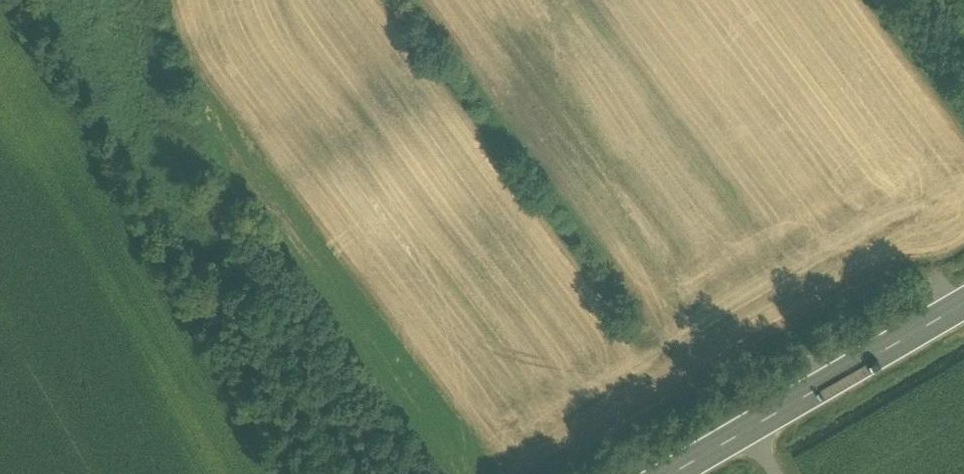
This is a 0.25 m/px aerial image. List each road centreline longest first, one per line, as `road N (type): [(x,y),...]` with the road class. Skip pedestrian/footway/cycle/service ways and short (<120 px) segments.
road 1 (secondary): [(673,473),(963,304)]
road 2 (unclassified): [(963,109),(877,0)]

